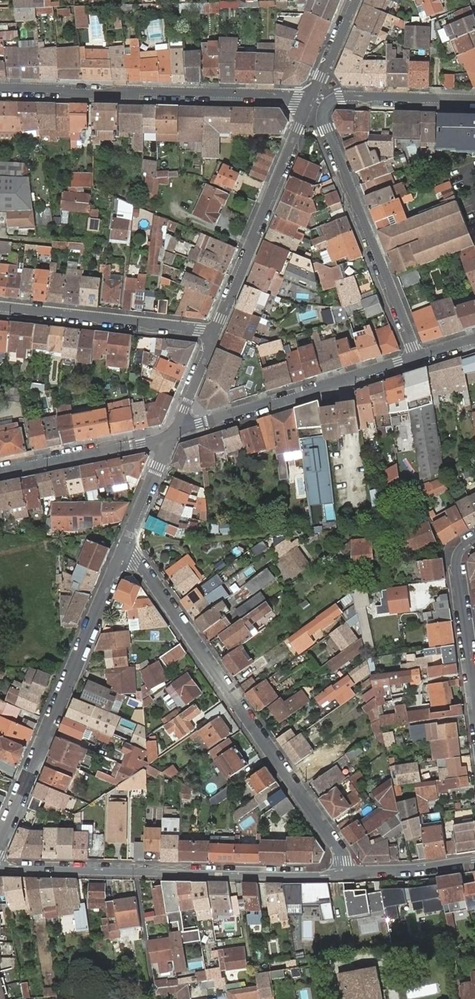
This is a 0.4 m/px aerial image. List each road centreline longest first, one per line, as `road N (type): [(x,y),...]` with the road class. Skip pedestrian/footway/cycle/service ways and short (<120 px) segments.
road 1 (residential): [(417,357),(325,110),(345,95),(474,100)]
road 2 (residential): [(345,874),(339,851),(121,550)]
road 3 (residential): [(0,869),(345,874)]
road 4 (residential): [(121,550),(0,841)]
road 5 (residential): [(0,88),(276,94),(308,103)]
road 6 (residential): [(172,434),(417,357)]
road 7 (residential): [(308,103),(214,336)]
road 8 (residential): [(0,308),(214,336)]
road 9 (residential): [(172,434),(0,471)]
road 10 (residential): [(474,542),(458,551),(474,688)]
road 11 (residential): [(345,874),(474,860)]
road 12 (residential): [(121,550),(172,434)]

